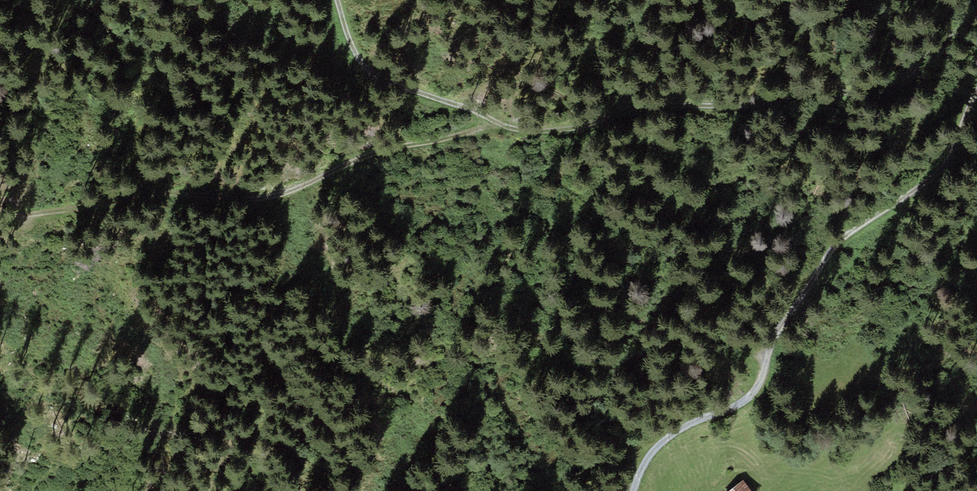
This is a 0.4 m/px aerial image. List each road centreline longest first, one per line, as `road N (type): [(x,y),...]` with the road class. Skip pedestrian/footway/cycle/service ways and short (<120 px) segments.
road 1 (track): [(635,490),(657,444),(754,395),(776,331),(831,251),(942,170),(976,89)]
road 2 (track): [(0,216),(152,194),(261,199),(371,154),(502,123)]
road 3 (track): [(976,14),(936,42),(890,91),(872,97),(827,89),(761,103),(502,123)]
road 4 (track): [(502,123),(369,74),(356,60),(338,0)]

